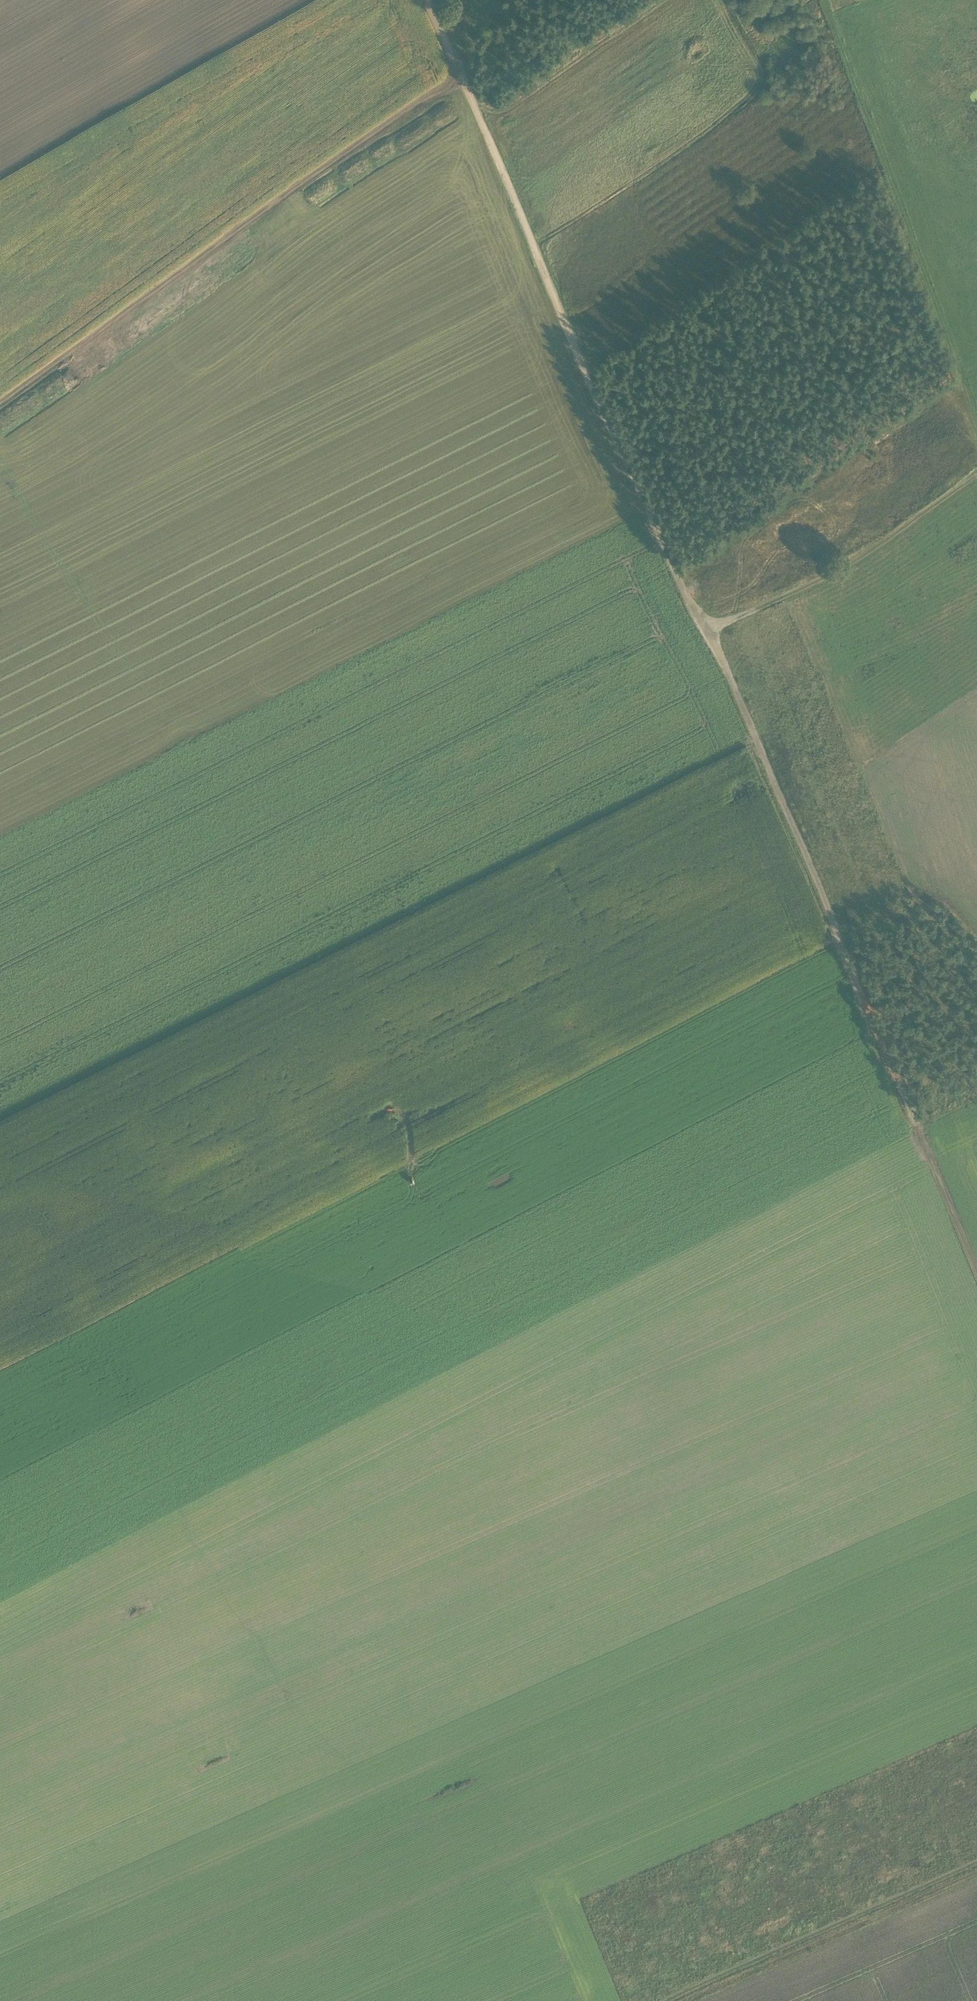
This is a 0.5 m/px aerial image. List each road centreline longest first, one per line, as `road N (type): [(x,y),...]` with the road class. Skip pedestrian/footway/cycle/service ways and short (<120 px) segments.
road 1 (track): [(429,0),(697,632),(857,572),(976,489)]
road 2 (track): [(697,632),(833,920),(976,1279)]
road 3 (track): [(976,421),(823,0)]

